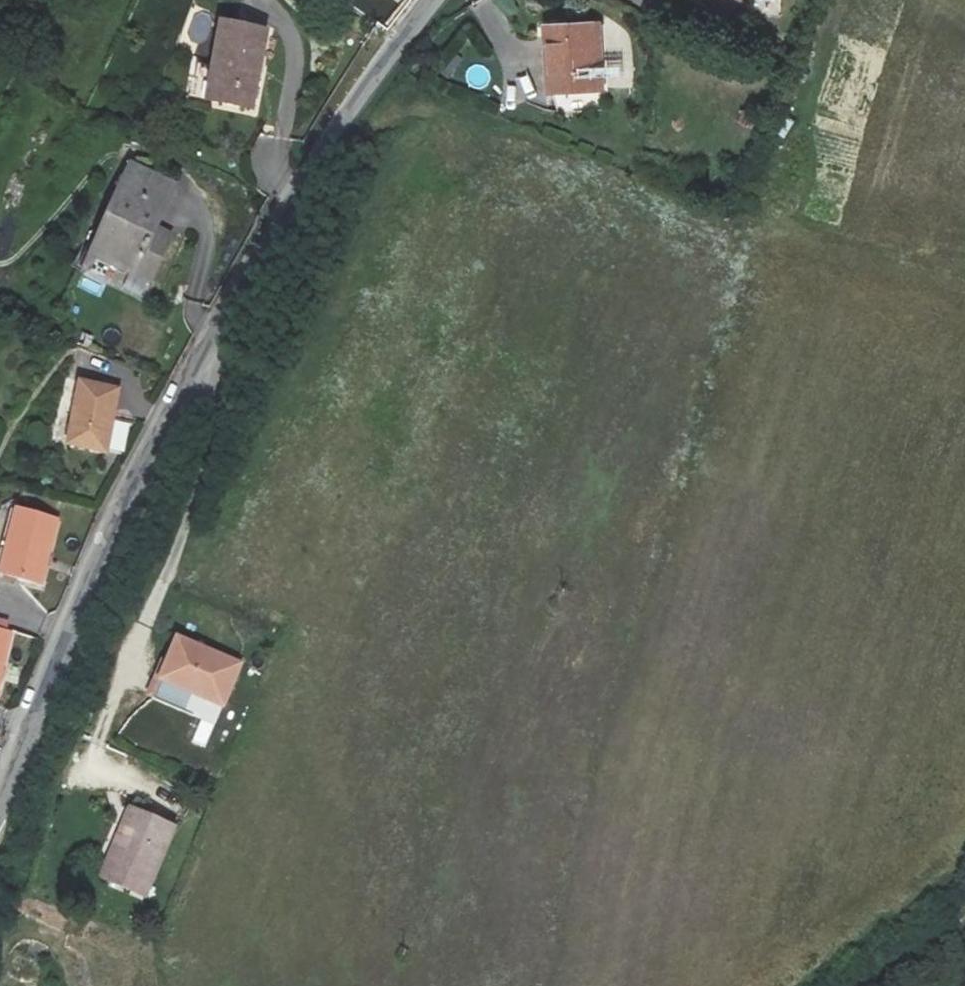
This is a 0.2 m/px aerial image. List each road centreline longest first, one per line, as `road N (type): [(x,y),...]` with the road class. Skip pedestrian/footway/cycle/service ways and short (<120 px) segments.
road 1 (unclassified): [(0,807),(62,629),(147,450),(314,166),(433,0)]
road 2 (track): [(964,899),(854,985)]

